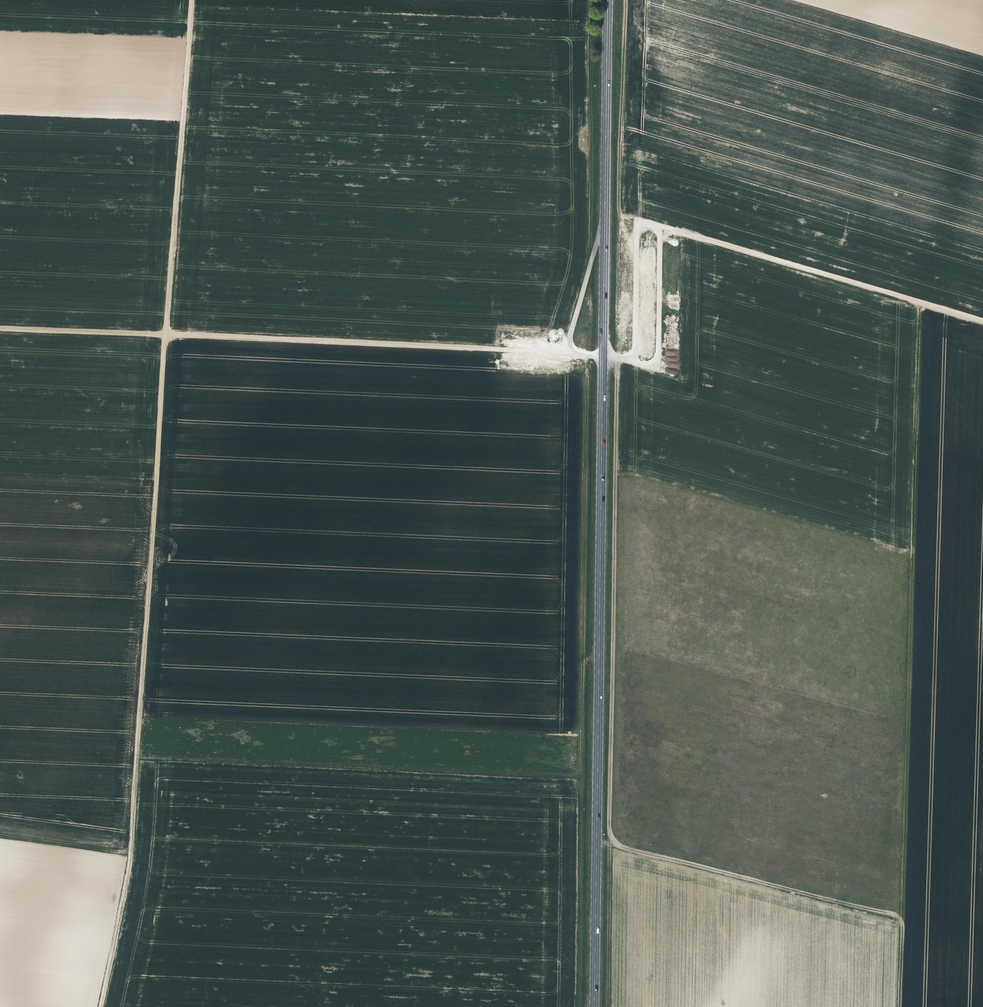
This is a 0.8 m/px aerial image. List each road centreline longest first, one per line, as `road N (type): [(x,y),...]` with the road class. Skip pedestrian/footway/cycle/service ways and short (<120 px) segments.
road 1 (primary): [(606,0),(593,1006)]
road 2 (track): [(917,303),(899,1006)]
road 3 (track): [(167,335),(130,852),(100,1006)]
road 4 (track): [(0,329),(167,335),(191,0)]
road 5 (track): [(580,779),(137,756)]
road 6 (track): [(167,335),(572,353)]
road 7 (track): [(598,650),(580,663),(576,1006)]
road 8 (track): [(982,323),(659,227)]
road 9 (track): [(901,927),(596,842)]
road 10 (track): [(637,221),(632,360),(572,353)]
road 11 (track): [(632,360),(657,368),(659,227),(637,221)]
road 12 (track): [(604,215),(568,337),(572,353)]
road 13 (track): [(0,834),(130,852)]

